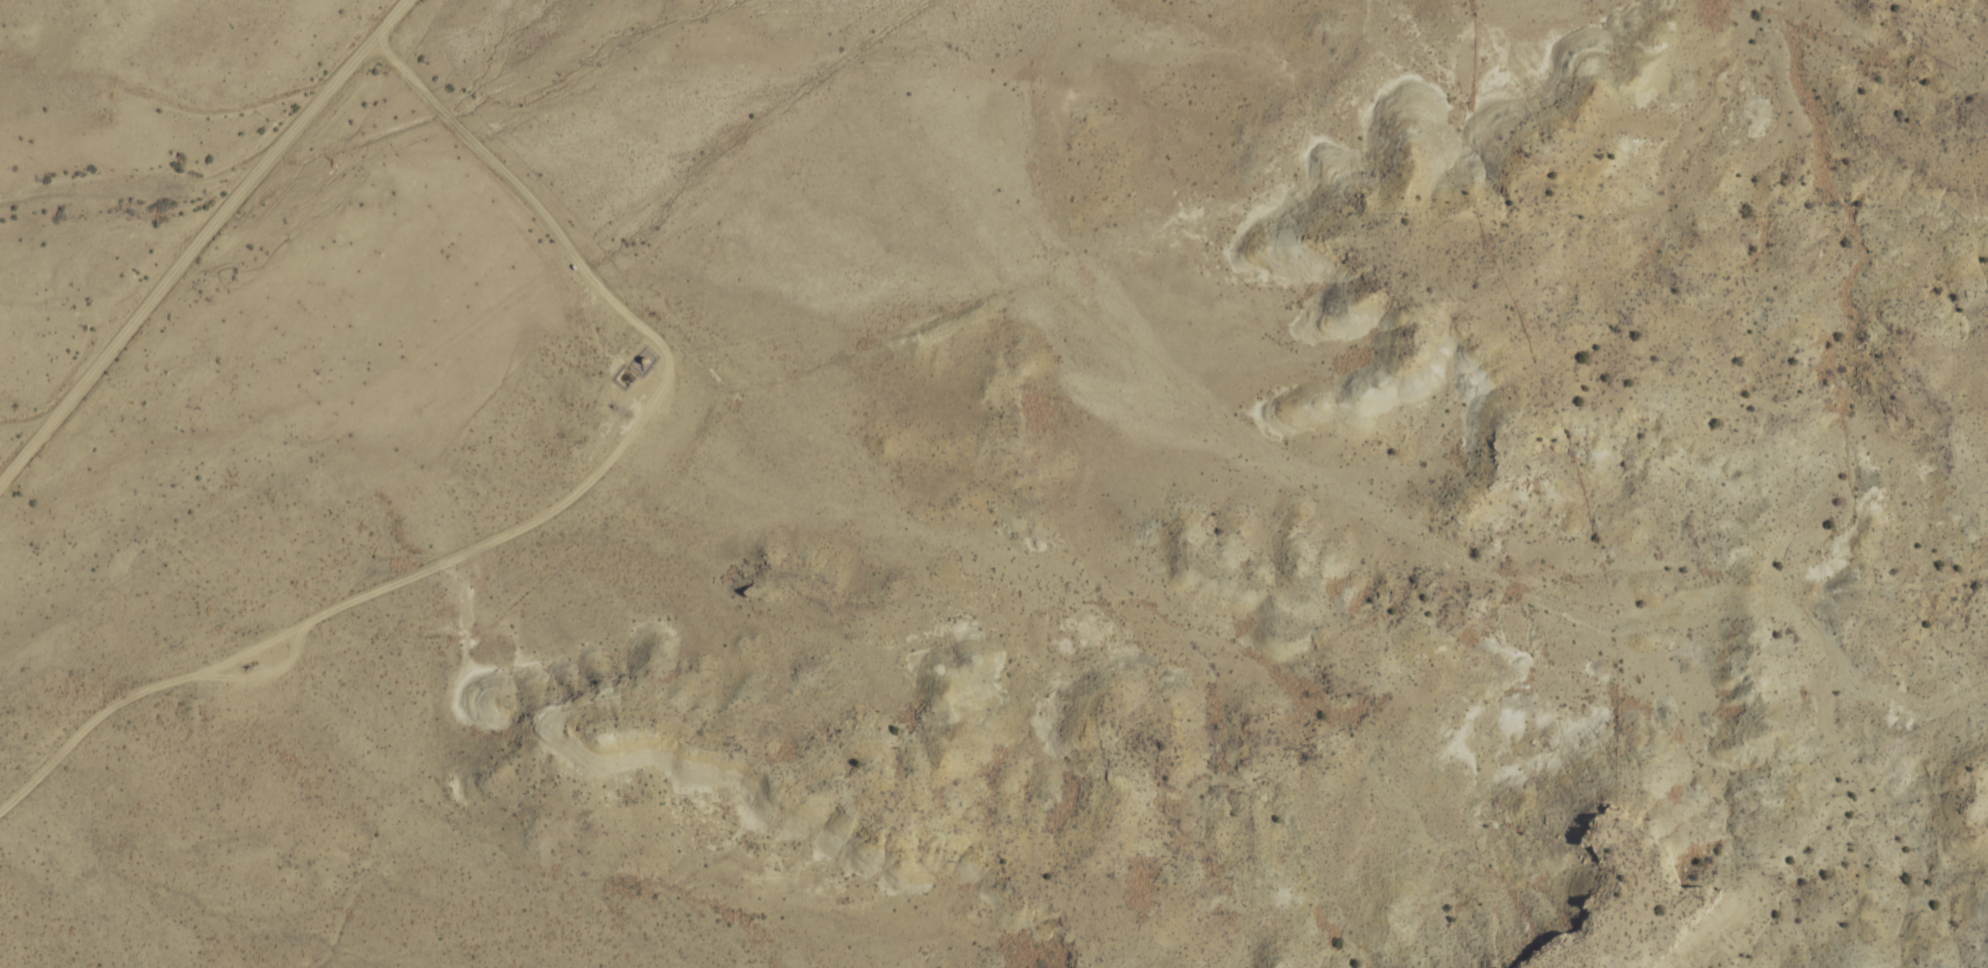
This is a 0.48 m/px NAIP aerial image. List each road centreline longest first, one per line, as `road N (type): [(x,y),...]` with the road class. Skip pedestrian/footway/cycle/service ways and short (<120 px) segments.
road 1 (tertiary): [(0,484),(403,0)]

